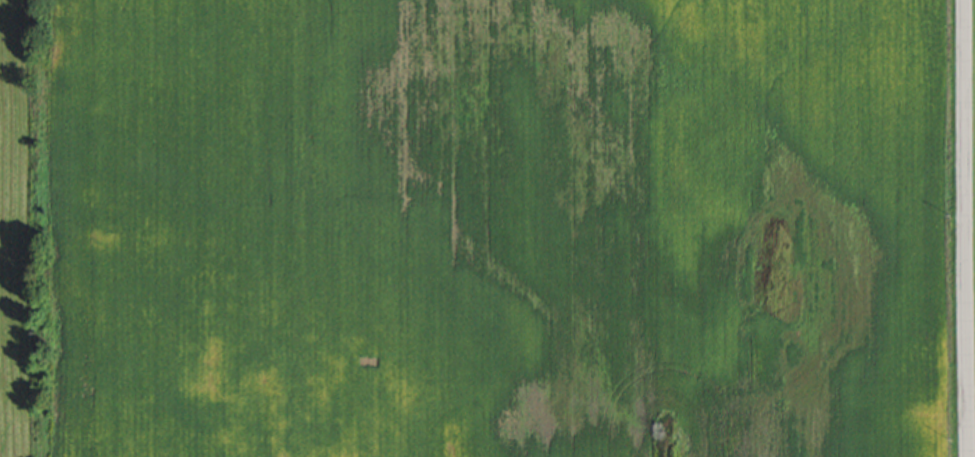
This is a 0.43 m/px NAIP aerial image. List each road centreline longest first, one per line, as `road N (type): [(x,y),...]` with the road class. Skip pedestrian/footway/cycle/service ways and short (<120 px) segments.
road 1 (tertiary): [(969,456),(965,0)]

